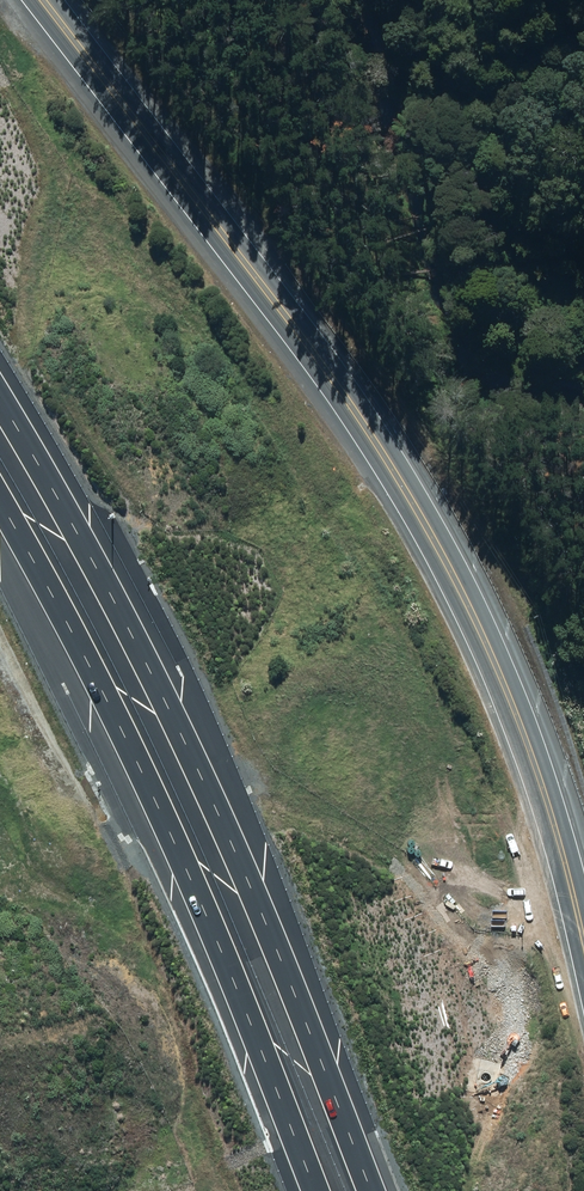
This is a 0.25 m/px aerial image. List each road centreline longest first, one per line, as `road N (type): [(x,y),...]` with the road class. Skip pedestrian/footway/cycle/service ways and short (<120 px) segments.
road 1 (primary): [(30,0),(303,353),(413,518),(523,742),(583,955)]
road 2 (motorway): [(0,402),(102,571),(256,895),(371,1190)]
road 3 (motorway): [(315,1190),(192,879),(103,689),(0,502)]

